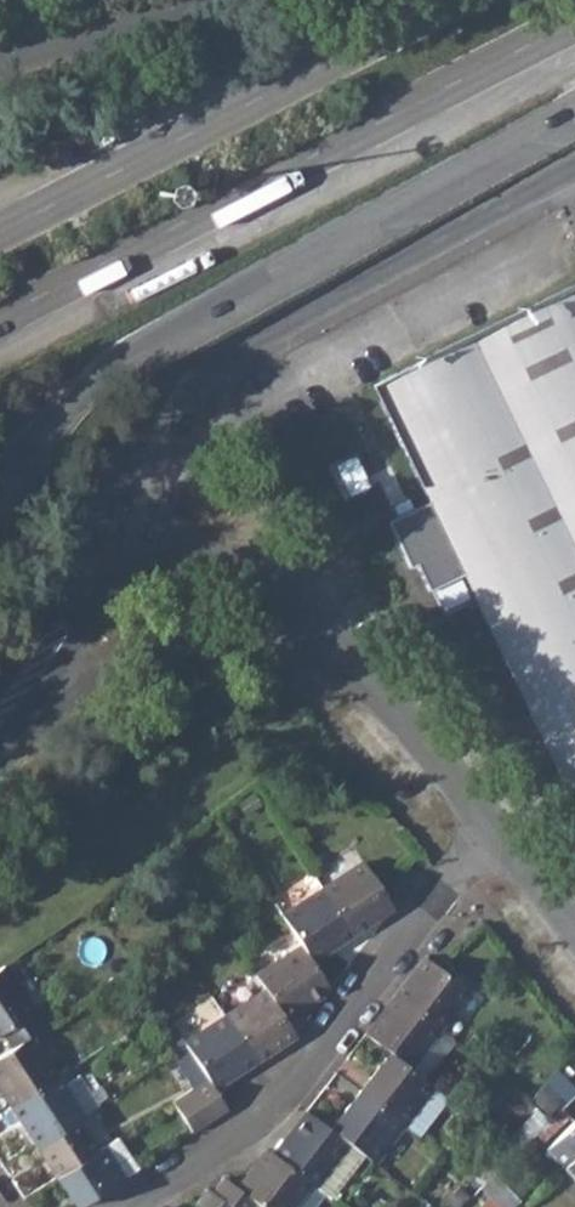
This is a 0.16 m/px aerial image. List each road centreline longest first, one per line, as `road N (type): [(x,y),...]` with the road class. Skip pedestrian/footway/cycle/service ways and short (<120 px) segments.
road 1 (primary): [(0,471),(74,394),(136,350),(574,115)]
road 2 (primary): [(0,322),(574,26)]
road 3 (residential): [(104,526),(172,400),(574,175)]
road 4 (residential): [(134,1206),(230,1148),(304,1080),(504,828)]
road 5 (primary): [(458,0),(0,237)]
road 6 (residential): [(362,677),(319,609),(263,565),(104,526)]
road 7 (residential): [(67,625),(124,640),(273,639),(362,677)]
road 8 (residential): [(362,677),(504,828)]
road 9 (primary): [(196,0),(0,53)]

